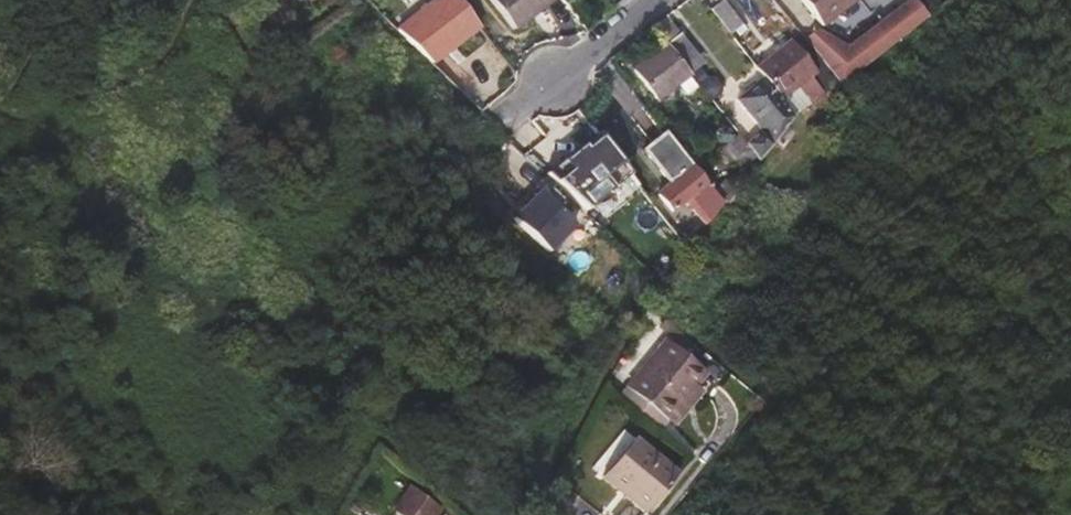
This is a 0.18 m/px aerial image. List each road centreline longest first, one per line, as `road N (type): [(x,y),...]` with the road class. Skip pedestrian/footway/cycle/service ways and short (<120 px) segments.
road 1 (residential): [(548,87),(659,0)]

